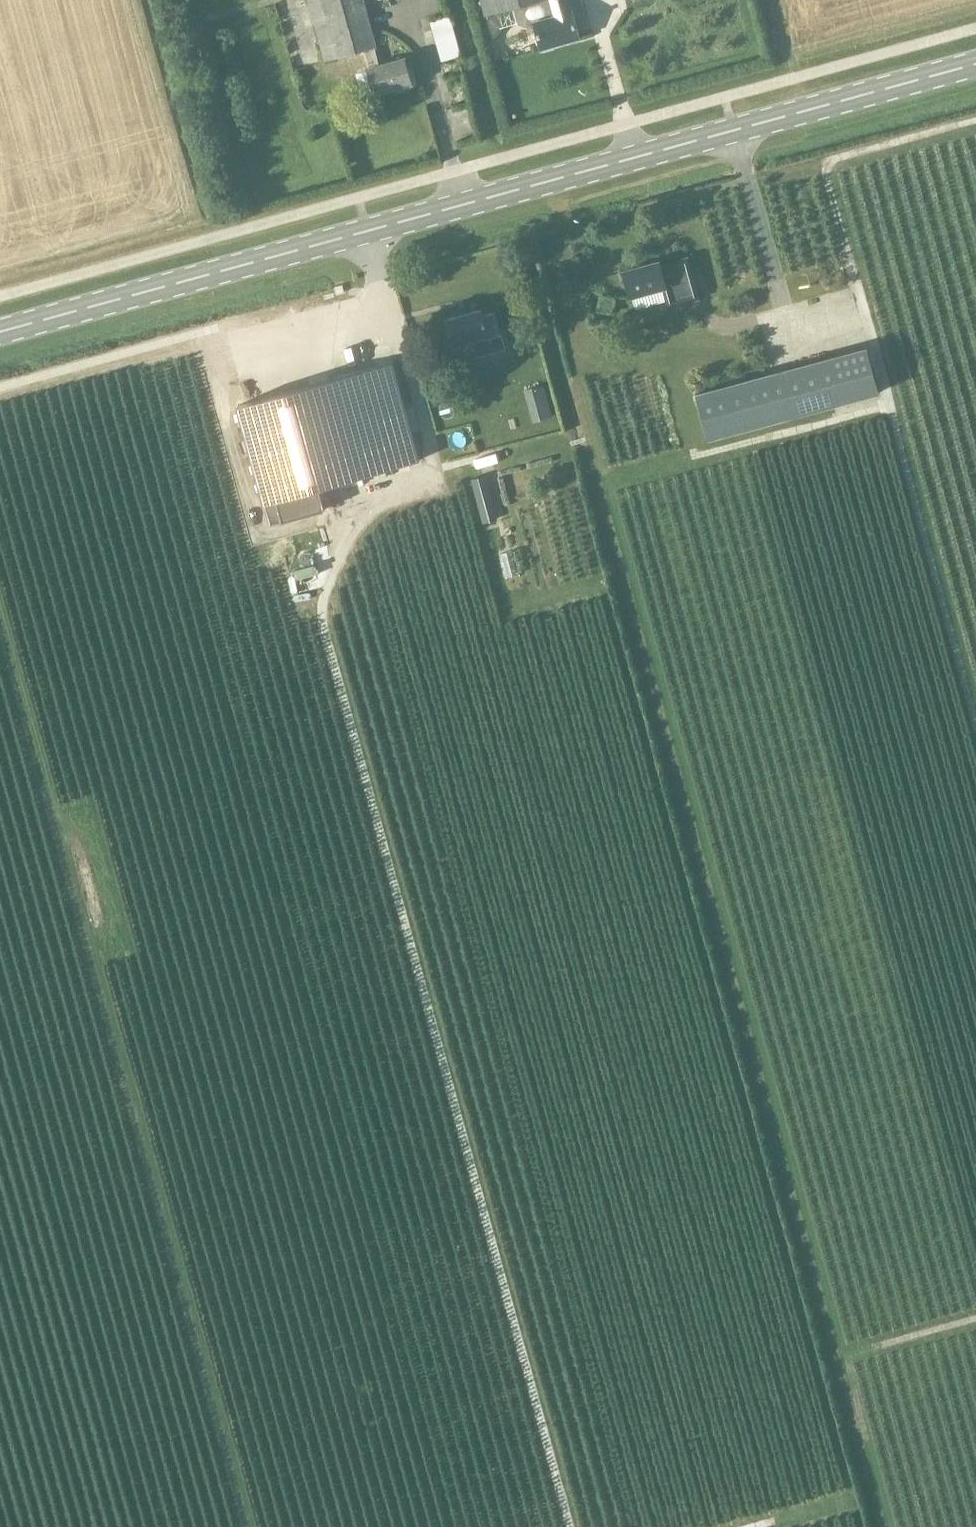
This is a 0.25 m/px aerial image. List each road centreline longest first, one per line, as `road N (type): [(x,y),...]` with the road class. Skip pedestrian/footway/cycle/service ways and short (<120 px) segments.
road 1 (primary): [(0,332),(975,64)]

